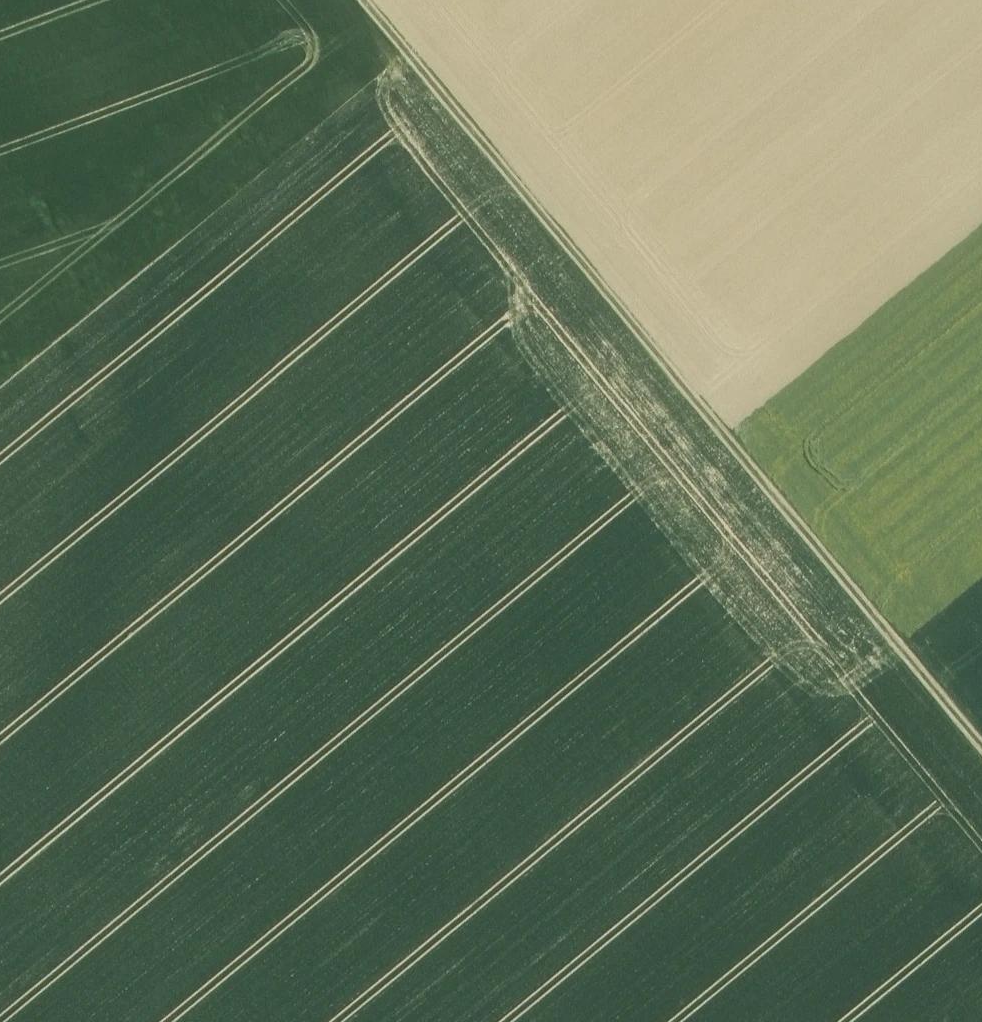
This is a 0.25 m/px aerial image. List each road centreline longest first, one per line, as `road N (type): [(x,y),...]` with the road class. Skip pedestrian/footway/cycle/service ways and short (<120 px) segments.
road 1 (track): [(981,746),(372,0)]

